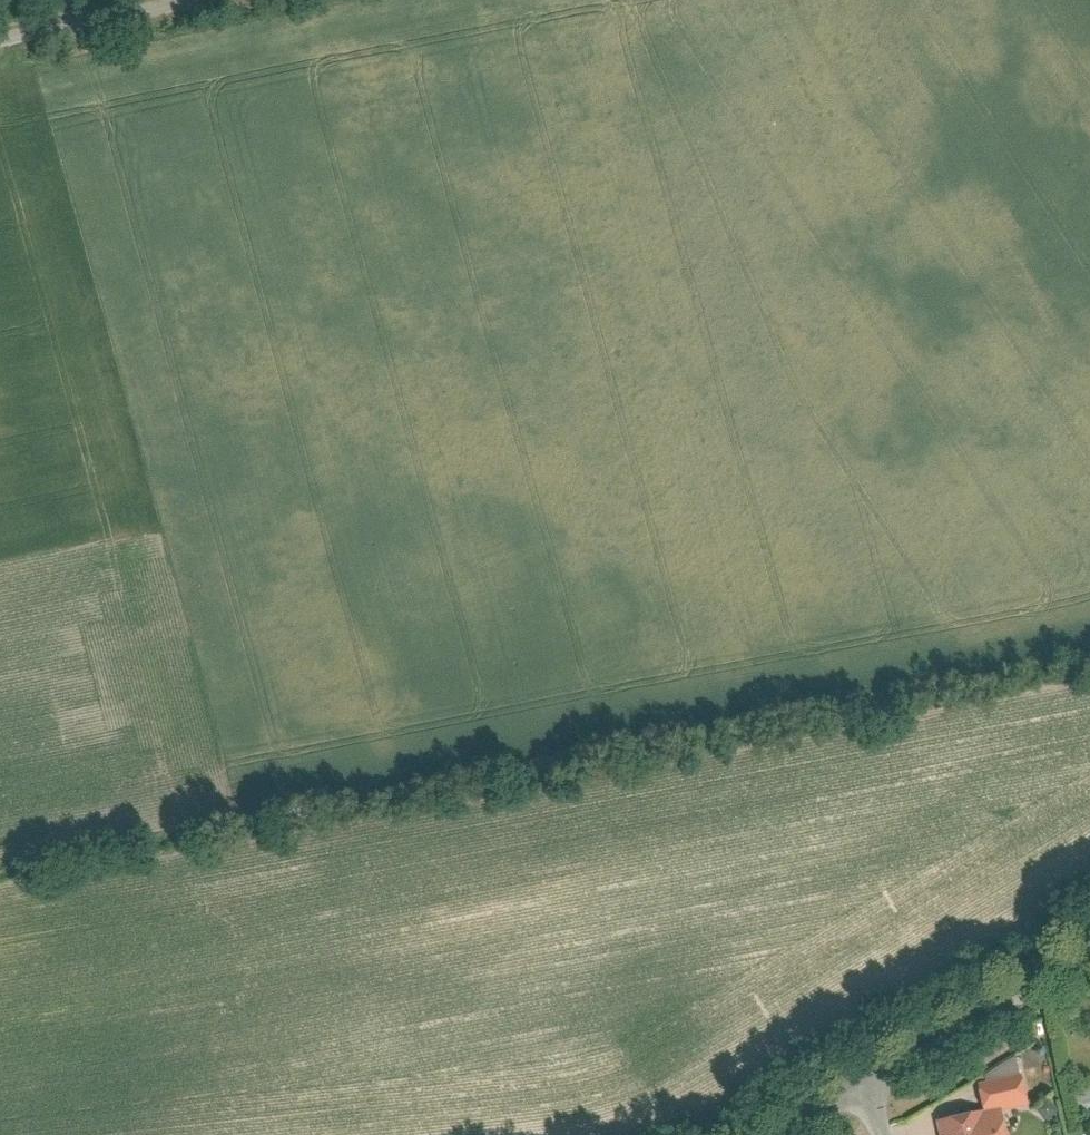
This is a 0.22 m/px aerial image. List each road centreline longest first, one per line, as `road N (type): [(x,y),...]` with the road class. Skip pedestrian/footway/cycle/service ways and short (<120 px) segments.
road 1 (residential): [(849,1075),(1089,933)]
road 2 (unclassified): [(0,32),(158,0)]

